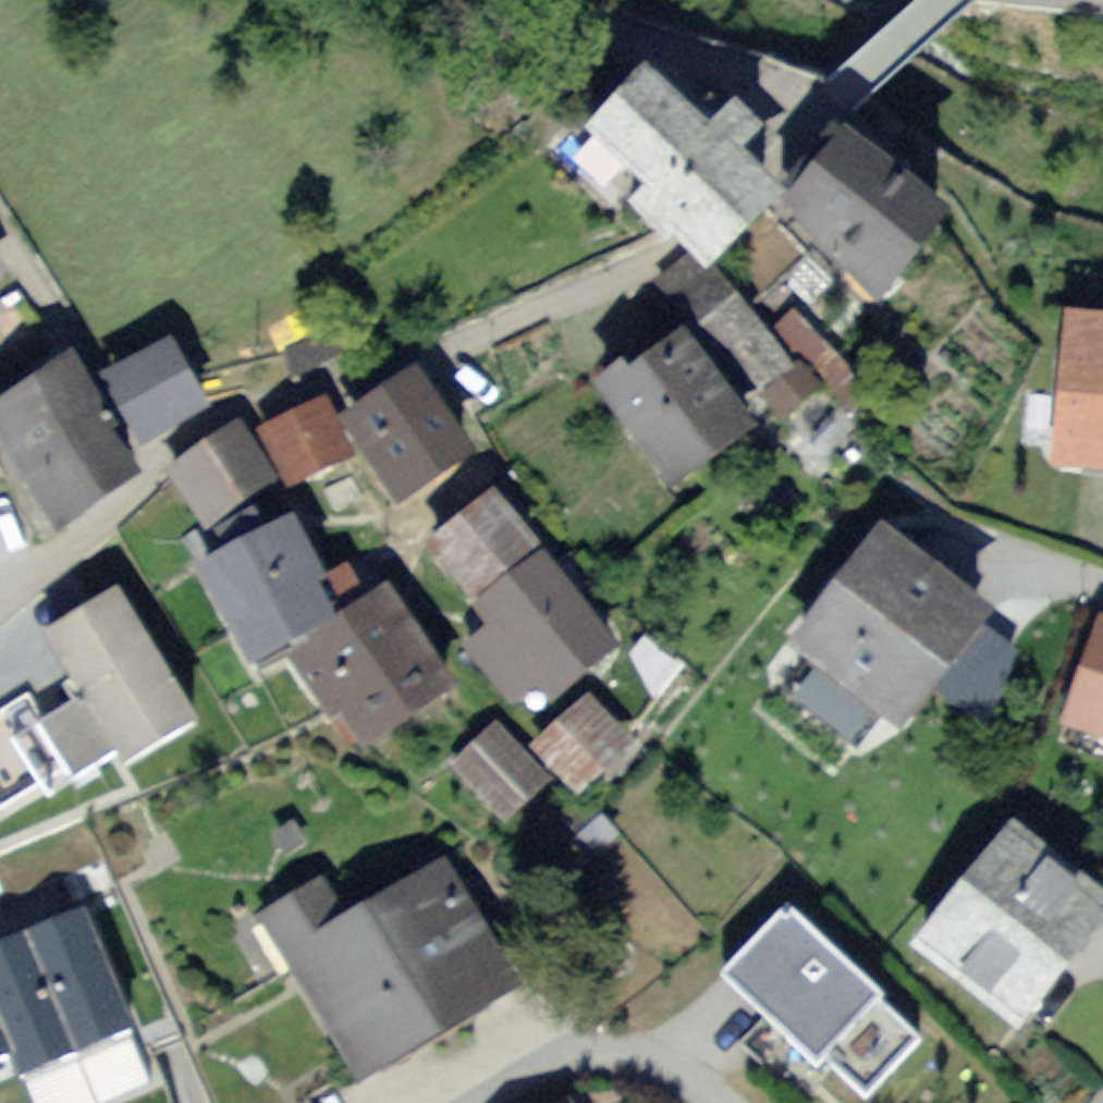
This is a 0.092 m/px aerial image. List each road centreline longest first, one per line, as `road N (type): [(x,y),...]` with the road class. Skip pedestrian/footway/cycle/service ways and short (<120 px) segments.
road 1 (residential): [(0,597),(145,479),(160,453),(236,409),(407,359),(637,270),(806,132)]
road 2 (residential): [(540,0),(778,99),(806,132)]
road 3 (residential): [(447,1102),(525,1057),(605,1051),(689,1076),(720,1102)]
road 4 (residential): [(806,132),(942,0)]

